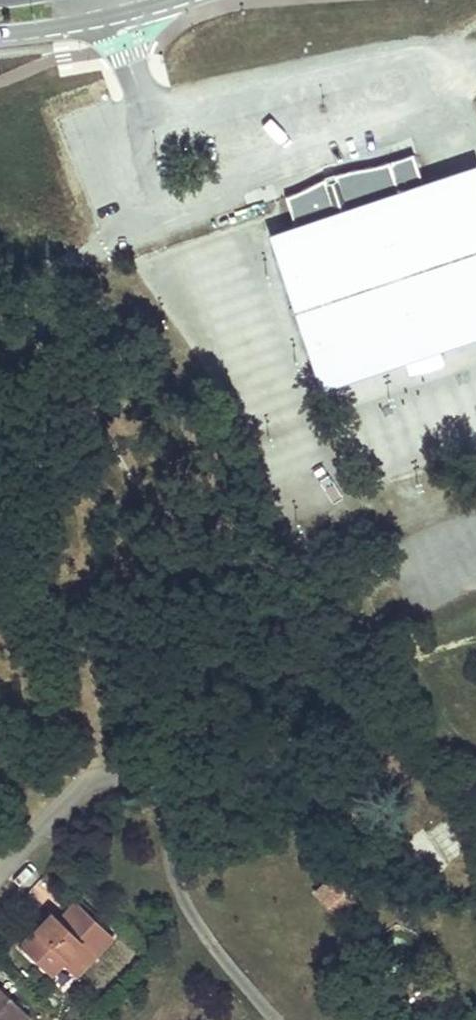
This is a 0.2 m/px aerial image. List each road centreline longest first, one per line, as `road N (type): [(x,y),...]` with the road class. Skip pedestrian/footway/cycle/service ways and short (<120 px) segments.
road 1 (residential): [(0,875),(82,784),(112,776)]

